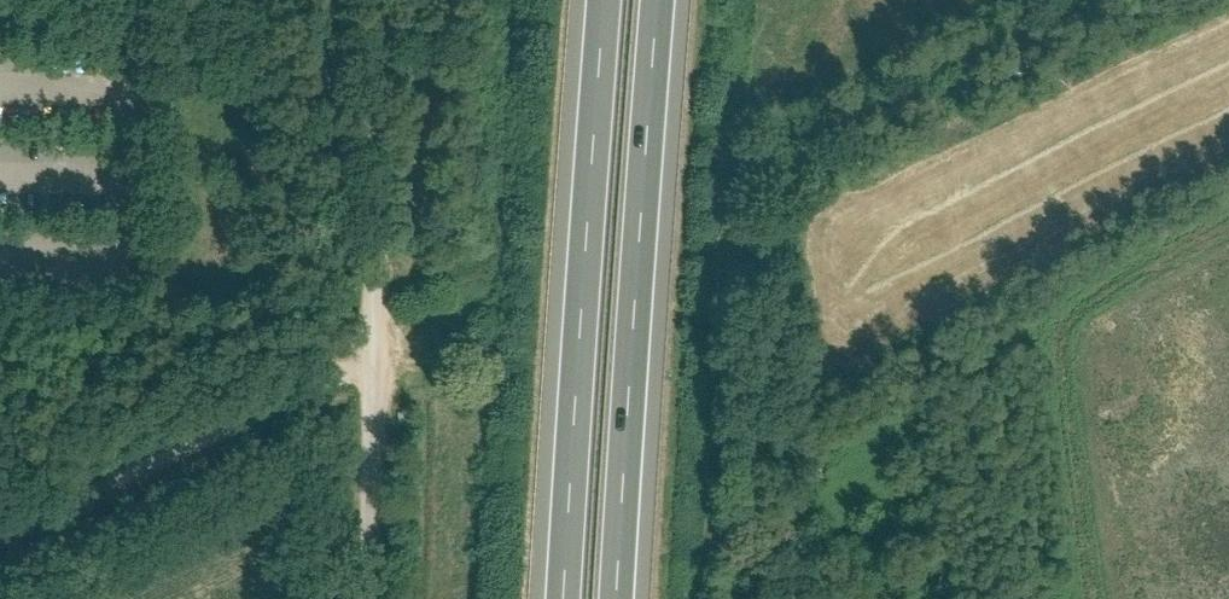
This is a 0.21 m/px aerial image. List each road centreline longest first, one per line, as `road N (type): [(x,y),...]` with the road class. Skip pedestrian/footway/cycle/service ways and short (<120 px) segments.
road 1 (motorway): [(617,598),(660,0)]
road 2 (motorway): [(606,0),(563,598)]
road 3 (residential): [(365,598),(377,0)]
road 4 (track): [(374,328),(0,515)]
road 5 (track): [(758,143),(1057,0)]

